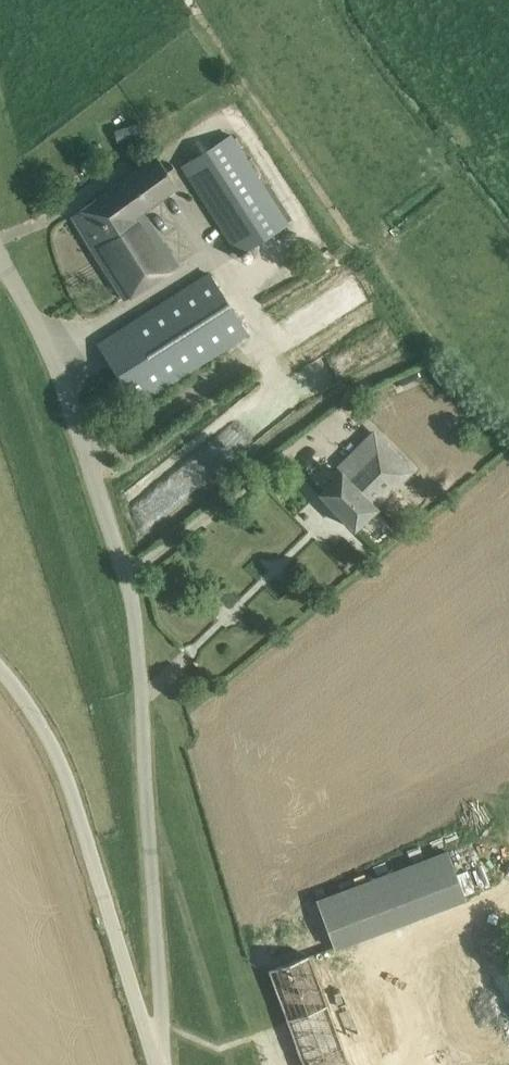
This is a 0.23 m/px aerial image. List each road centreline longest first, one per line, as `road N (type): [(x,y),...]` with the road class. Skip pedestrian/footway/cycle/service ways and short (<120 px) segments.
road 1 (unclassified): [(150,1045),(162,1024),(133,600),(54,364),(0,263)]
road 2 (track): [(232,1064),(0,326)]
road 3 (unclassified): [(150,1045),(74,795),(27,697),(0,668)]
road 4 (track): [(190,0),(349,232)]

